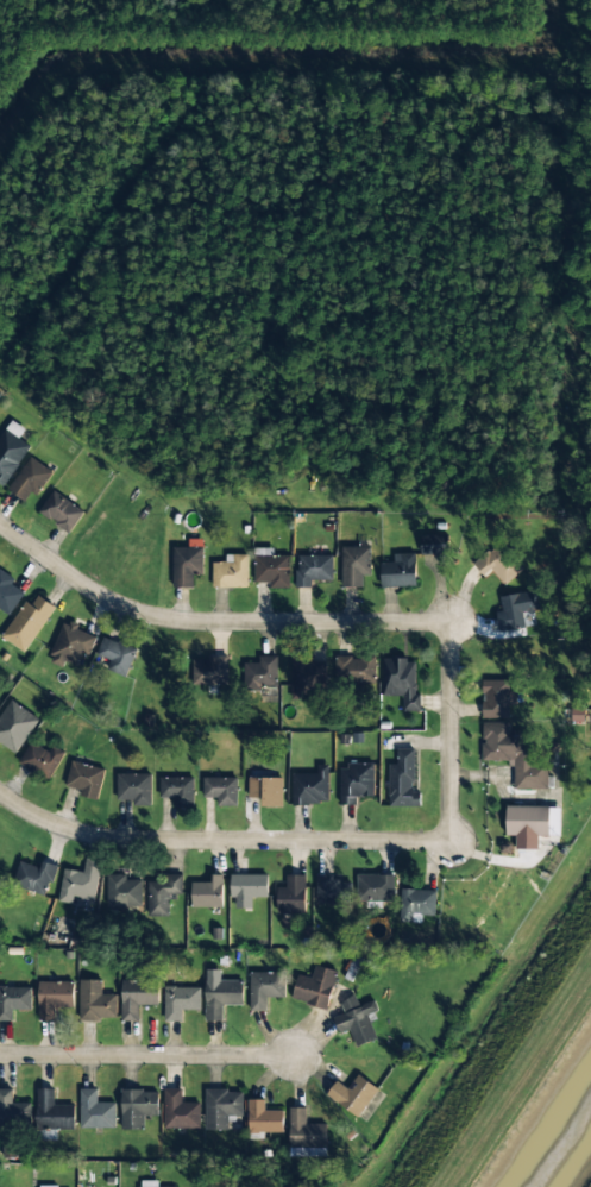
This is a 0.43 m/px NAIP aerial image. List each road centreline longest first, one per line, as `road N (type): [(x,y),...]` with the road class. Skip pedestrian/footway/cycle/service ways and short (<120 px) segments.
road 1 (residential): [(0,523),(100,594),(136,609),(218,622),(452,622)]
road 2 (residential): [(0,789),(73,830),(113,839),(452,841)]
road 3 (residential): [(296,1055),(0,1054)]
road 4 (residential): [(452,622),(452,841)]

